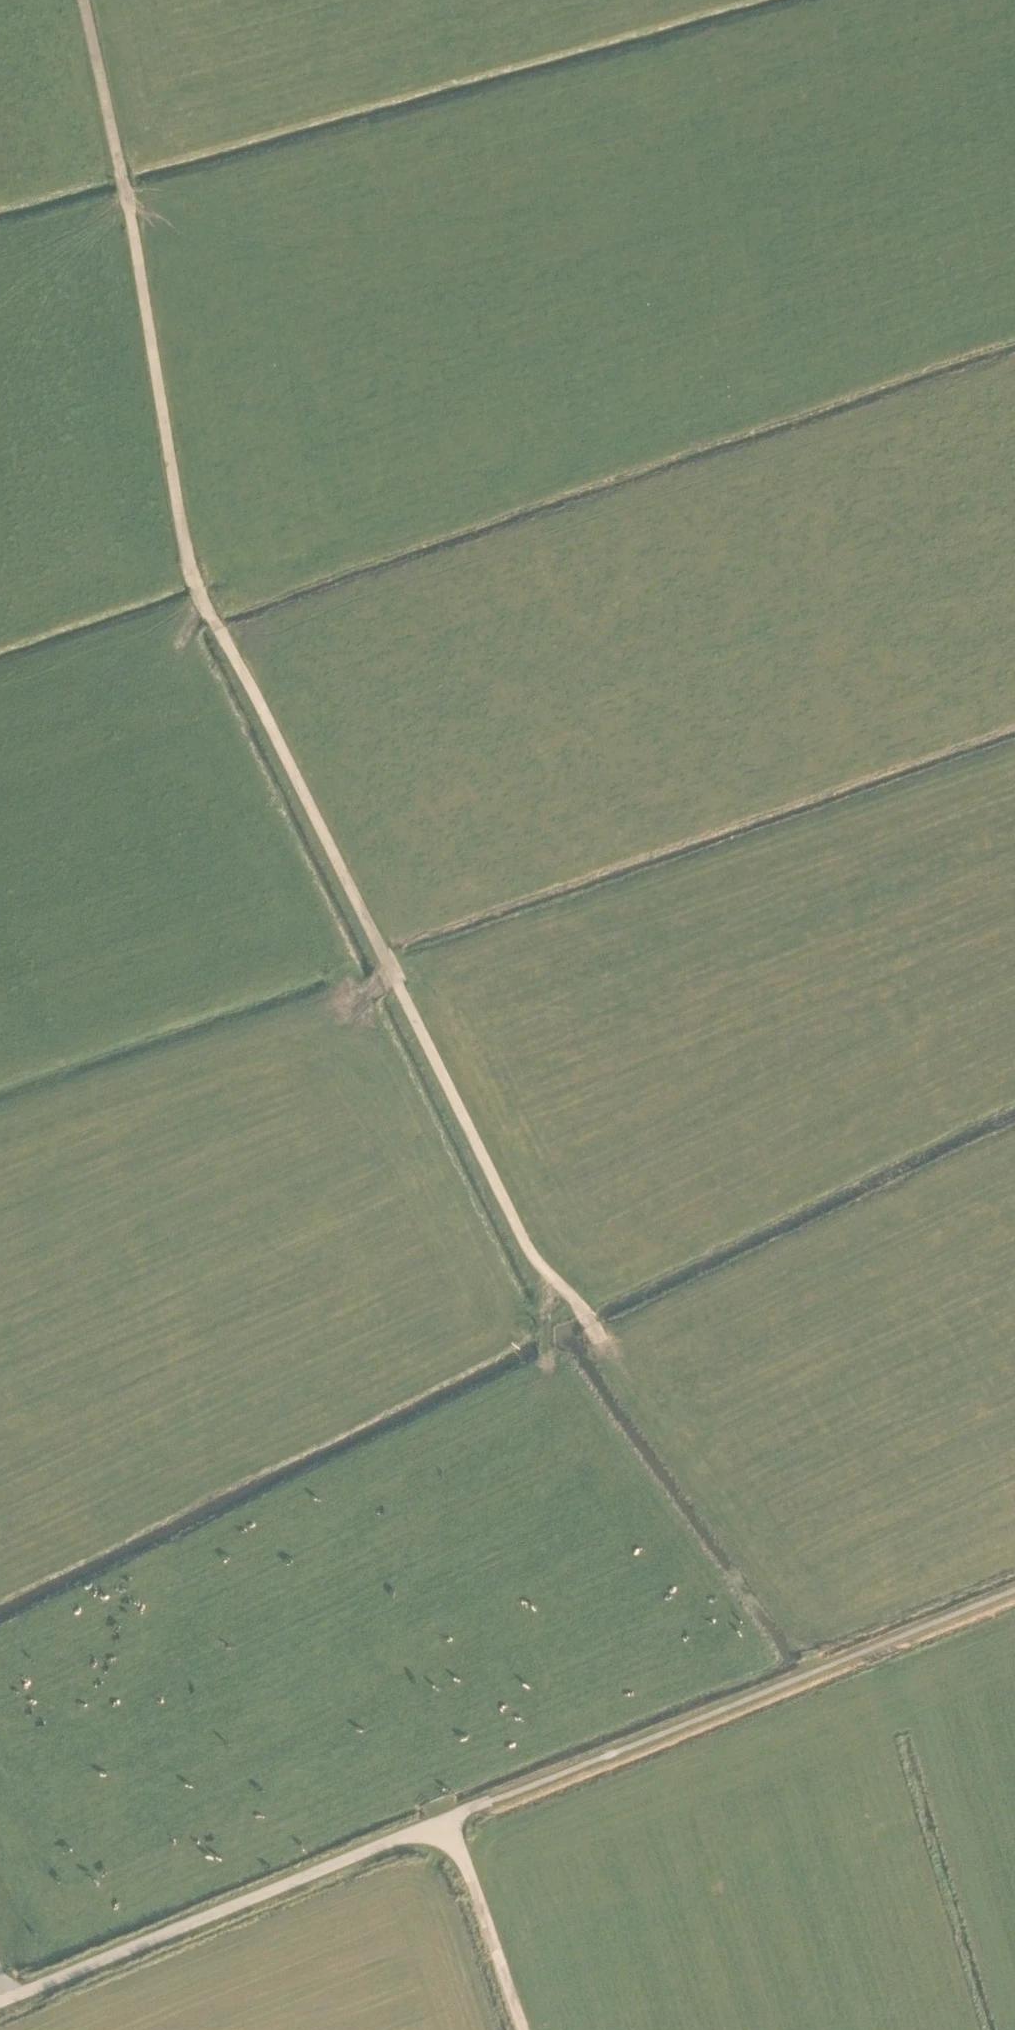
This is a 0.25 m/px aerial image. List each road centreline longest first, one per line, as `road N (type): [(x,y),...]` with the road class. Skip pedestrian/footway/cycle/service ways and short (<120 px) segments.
road 1 (unclassified): [(0,1998),(446,1817)]

